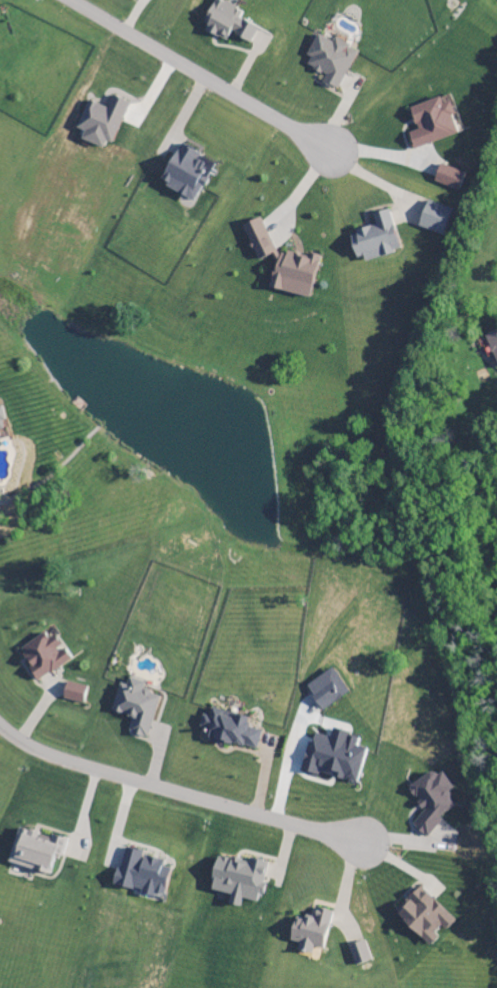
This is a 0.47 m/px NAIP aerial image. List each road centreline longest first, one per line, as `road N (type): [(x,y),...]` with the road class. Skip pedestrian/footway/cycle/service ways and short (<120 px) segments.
road 1 (residential): [(0,732),(355,845)]
road 2 (residential): [(328,149),(80,0)]

